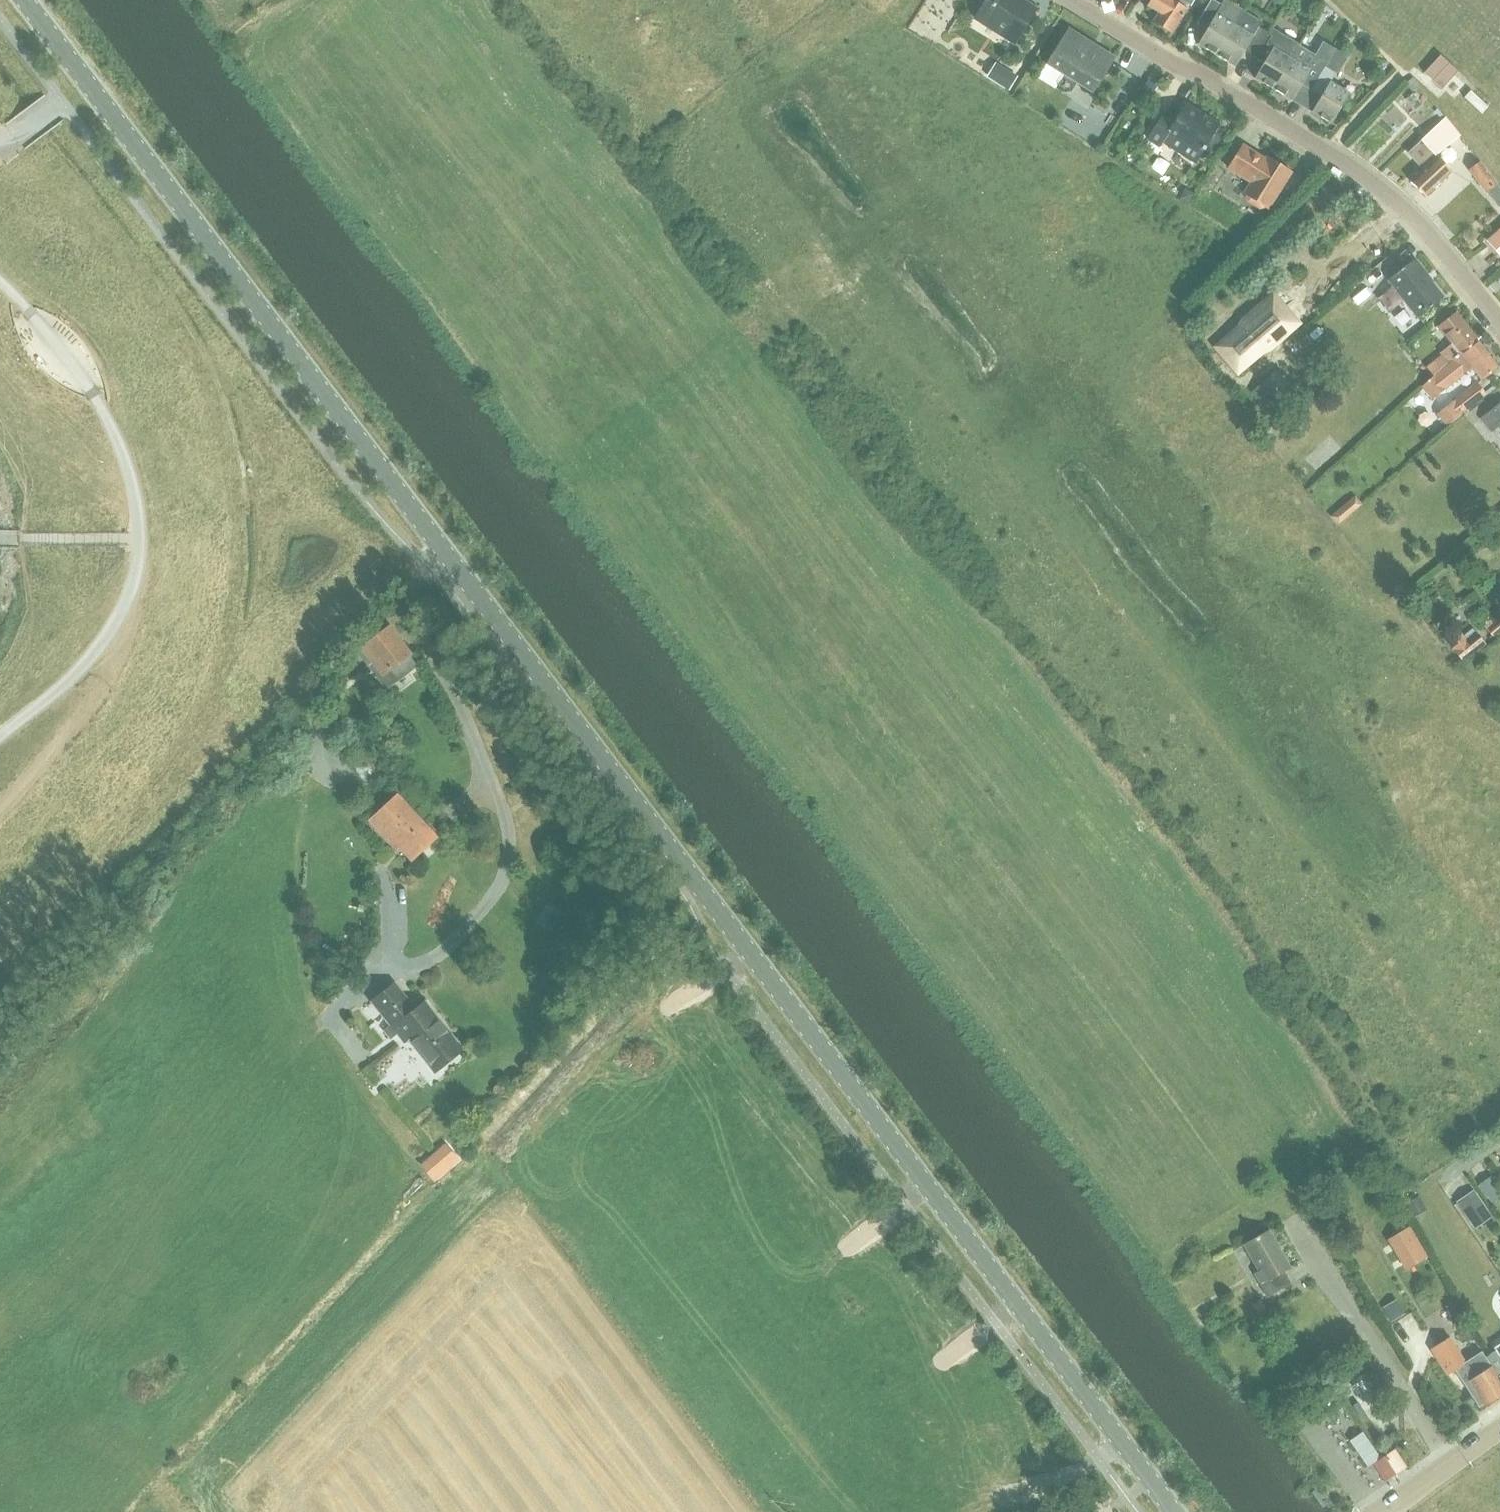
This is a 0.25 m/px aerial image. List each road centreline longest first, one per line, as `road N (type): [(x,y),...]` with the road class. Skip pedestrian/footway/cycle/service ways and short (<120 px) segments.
road 1 (tertiary): [(1174,1511),(25,0)]
road 2 (residential): [(1499,325),(1373,183),(1071,0)]
road 3 (tertiary): [(1384,1511),(1499,1429)]

